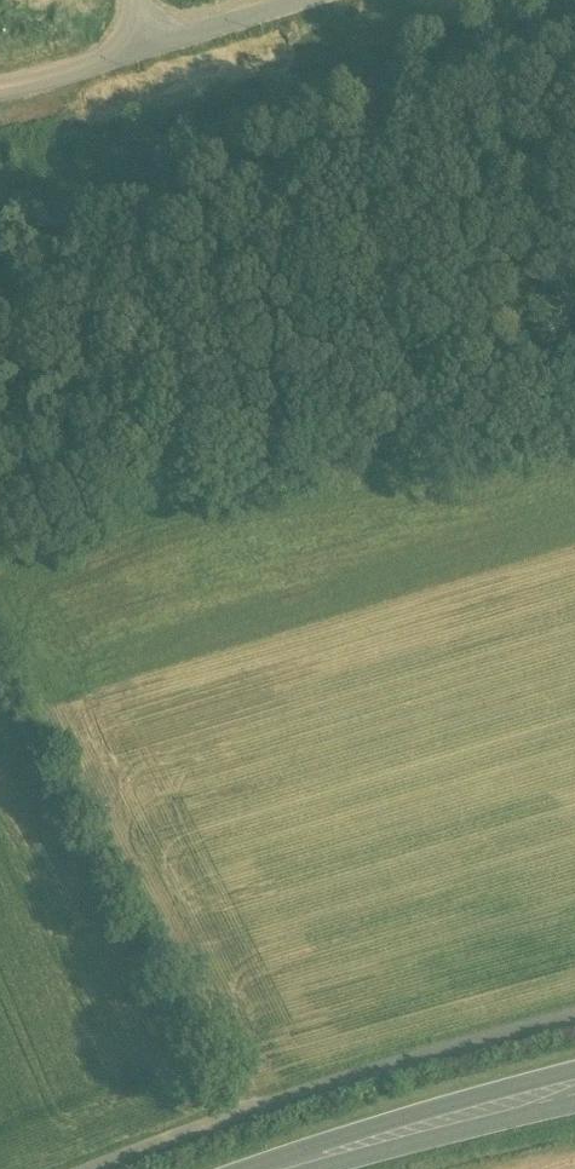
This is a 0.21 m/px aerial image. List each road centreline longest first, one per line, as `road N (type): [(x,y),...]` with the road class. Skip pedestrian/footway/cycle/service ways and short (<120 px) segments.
road 1 (track): [(574,25),(0,209)]
road 2 (primary): [(574,1092),(286,1168)]

